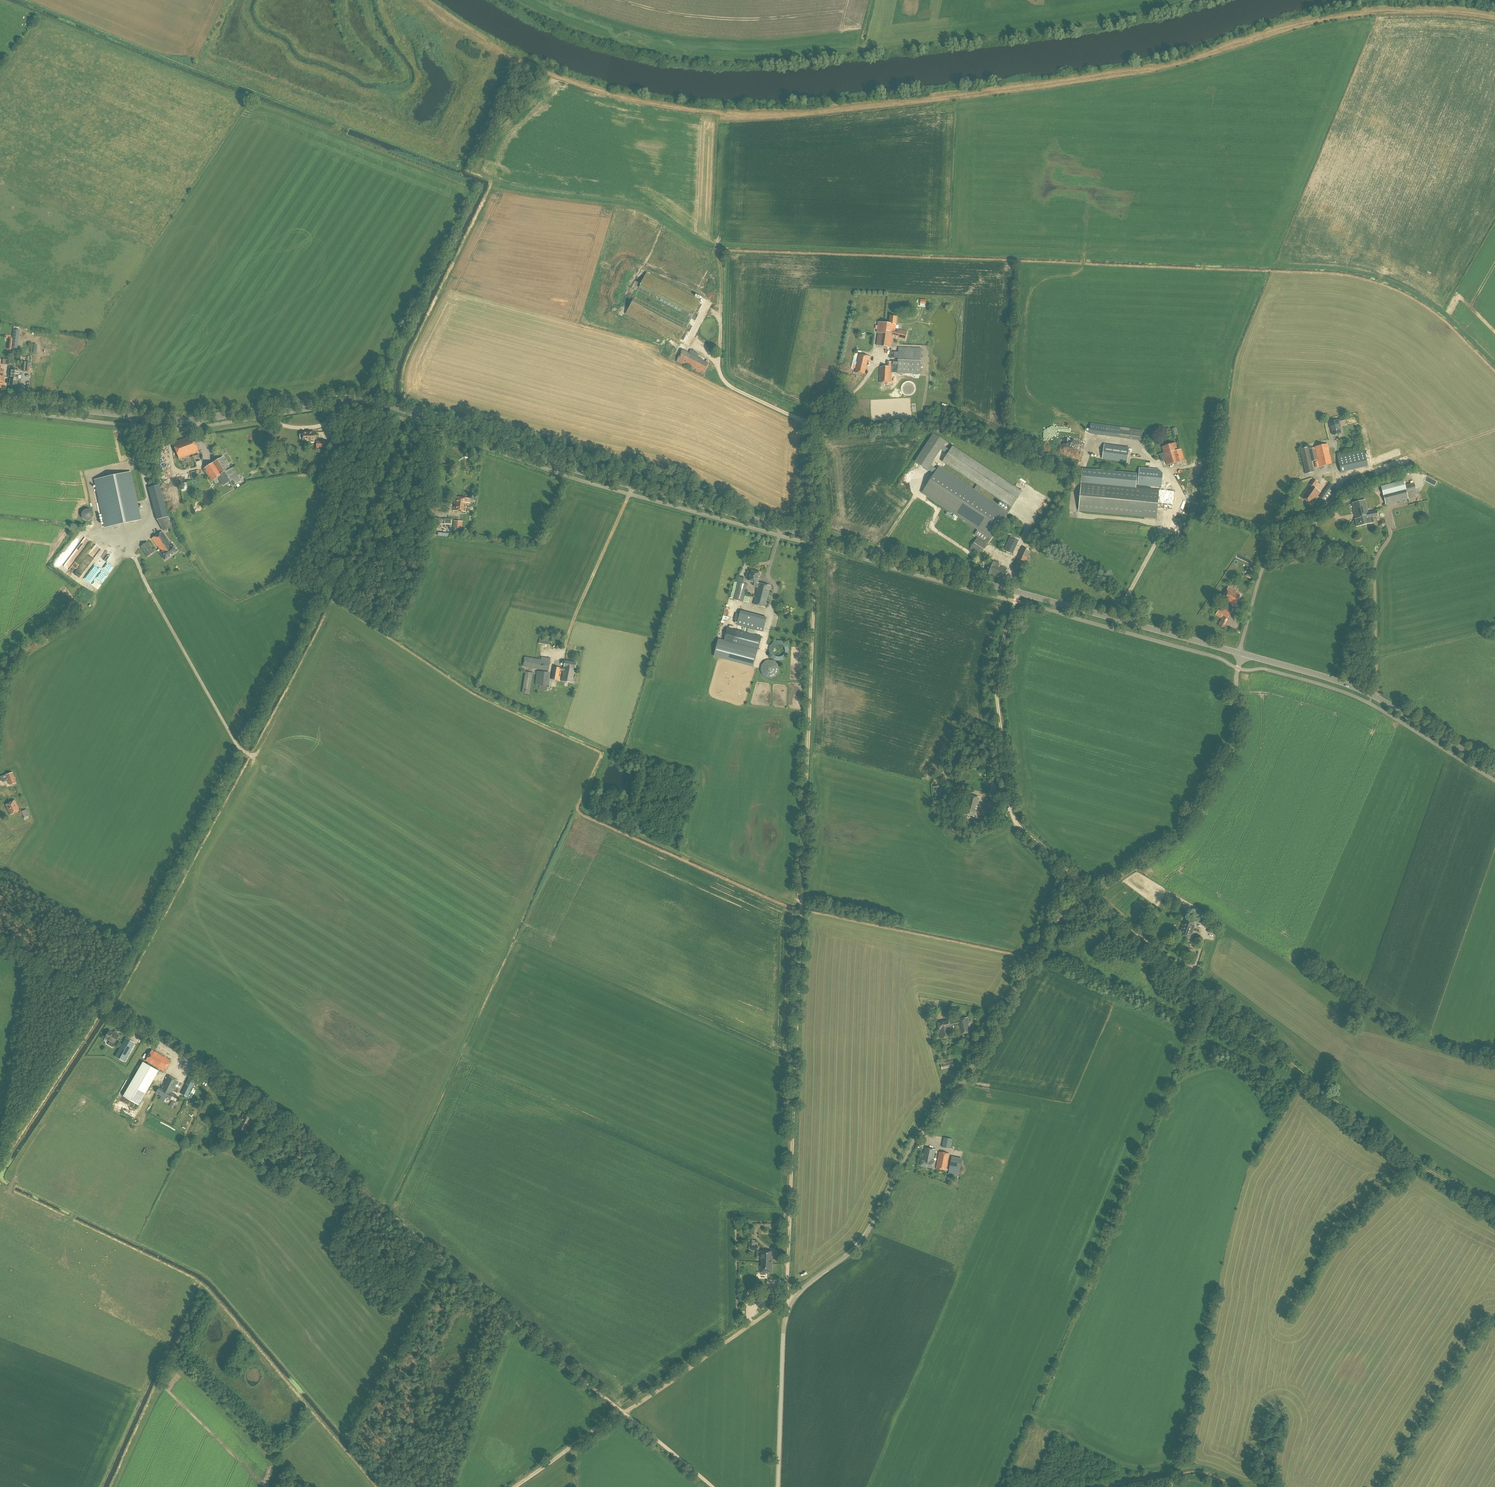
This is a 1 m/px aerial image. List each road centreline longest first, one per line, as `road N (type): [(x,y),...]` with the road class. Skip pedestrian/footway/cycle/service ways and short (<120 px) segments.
road 1 (secondary): [(1017,592),(596,477),(365,400),(187,421),(0,401)]
road 2 (unclassified): [(778,1486),(784,1328),(793,1302),(866,1235),(919,1132),(962,1082),(1055,921),(1187,821),(1232,749),(1240,653)]
road 3 (track): [(1494,18),(1355,14),(1161,68),(810,113),(646,104),(515,59)]
road 4 (track): [(1494,1209),(1381,1139),(1015,823),(994,686),(1015,601)]
road 5 (track): [(10,1191),(193,1277),(376,1486)]
road 6 (track): [(624,1413),(277,1119)]
road 7 (track): [(787,1299),(801,914)]
road 8 (track): [(801,914),(816,546)]
road 9 (unclassified): [(277,1119),(0,944)]
road 10 (secondary): [(1494,771),(1364,692),(1240,653)]
road 11 (secondary): [(1240,653),(1017,592)]
road 12 (track): [(624,1413),(787,1299)]
road 13 (track): [(102,1007),(0,1167)]
road 14 (track): [(10,1191),(19,1162),(70,1096),(90,1089),(115,1101)]
road 15 (track): [(621,1411),(516,1486)]

